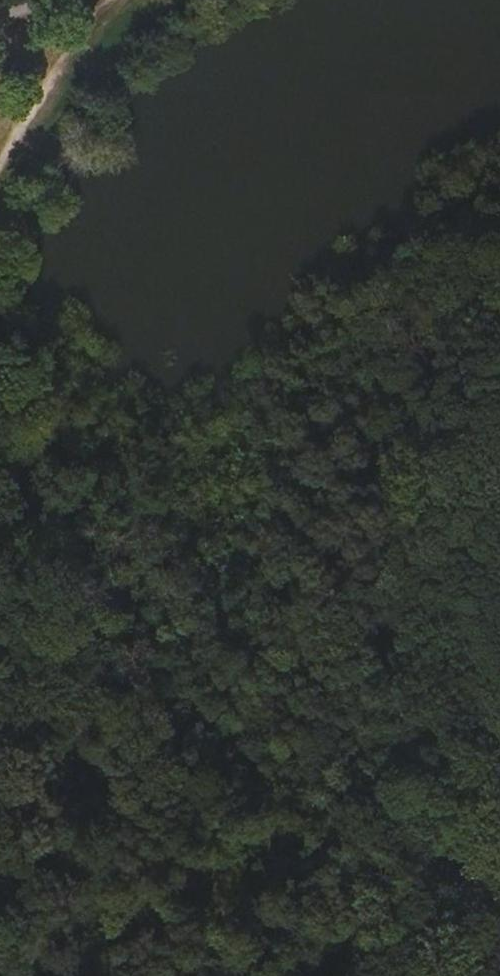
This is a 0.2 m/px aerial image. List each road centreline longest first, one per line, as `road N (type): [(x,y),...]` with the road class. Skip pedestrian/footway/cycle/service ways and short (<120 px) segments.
road 1 (track): [(499,880),(460,915),(386,945),(305,944),(257,933),(198,892),(154,846),(93,765),(53,638),(0,366)]
road 2 (track): [(499,296),(478,310),(422,411),(399,485),(396,551),(405,625),(431,701),(499,856)]

